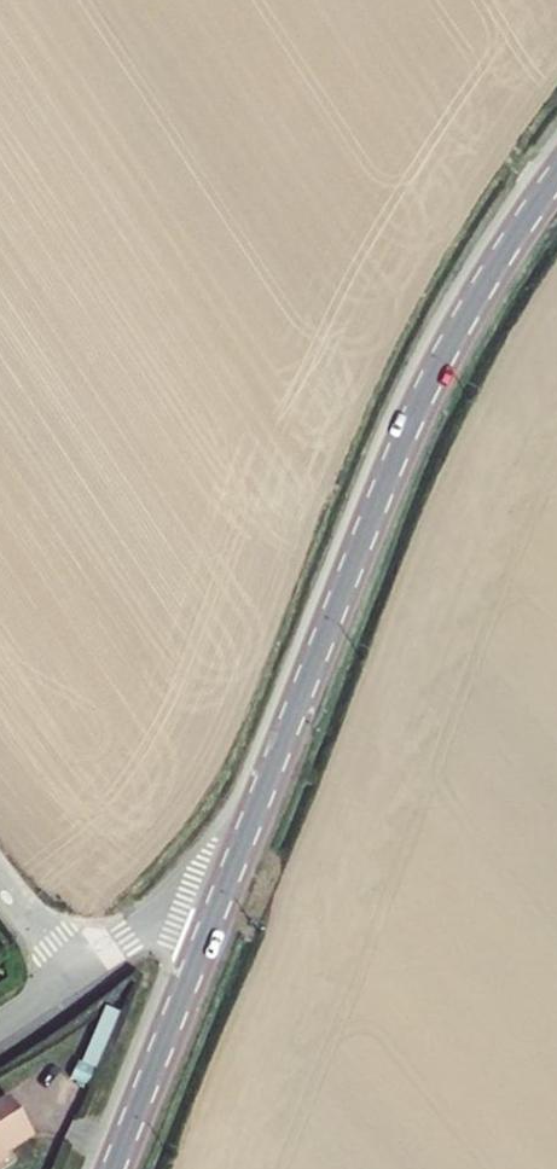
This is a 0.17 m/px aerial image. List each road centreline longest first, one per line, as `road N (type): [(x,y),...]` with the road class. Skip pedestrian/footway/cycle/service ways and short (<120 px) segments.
road 1 (tertiary): [(556,174),(424,391),(232,868)]
road 2 (tertiary): [(232,868),(113,1168)]
road 3 (residential): [(73,974),(232,868)]

